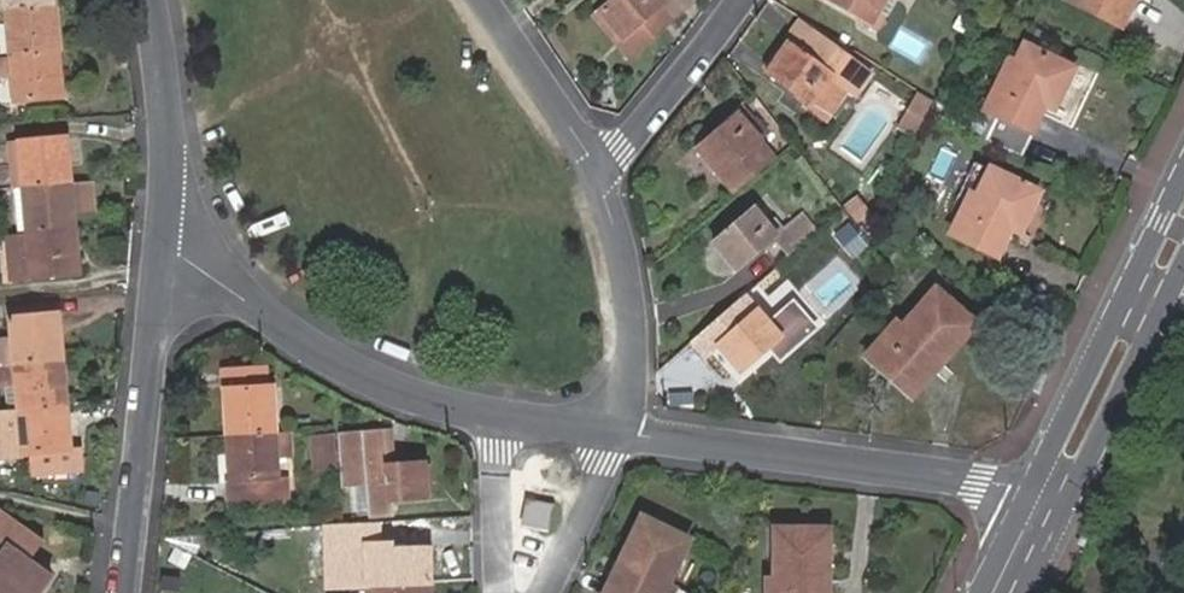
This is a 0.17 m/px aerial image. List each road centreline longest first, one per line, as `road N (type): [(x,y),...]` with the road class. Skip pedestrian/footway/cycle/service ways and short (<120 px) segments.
road 1 (residential): [(1031,490),(616,436)]
road 2 (residential): [(495,420),(413,401),(360,377),(161,249)]
road 3 (primary): [(1183,176),(1031,490)]
road 4 (residential): [(123,592),(161,249)]
road 5 (primary): [(1064,505),(1183,260)]
road 6 (residential): [(616,436),(632,316),(627,265),(598,170)]
road 7 (residential): [(161,249),(167,130),(149,0)]
road 8 (residential): [(732,0),(598,170)]
road 9 (residential): [(598,170),(483,0)]
road 10 (residential): [(543,592),(616,436)]
road 11 (residential): [(495,420),(504,592)]
road 12 (residential): [(616,436),(495,420)]

